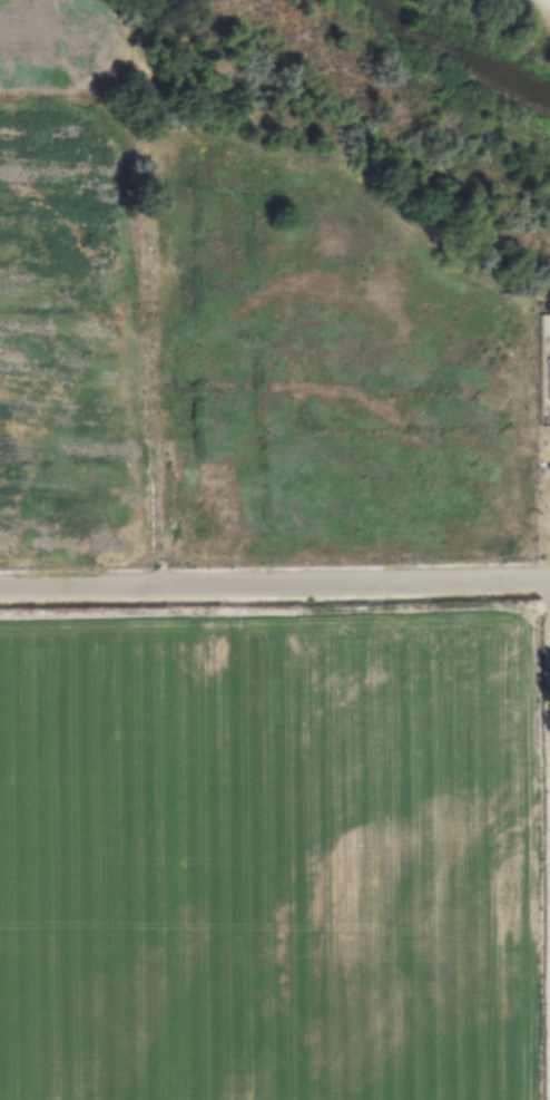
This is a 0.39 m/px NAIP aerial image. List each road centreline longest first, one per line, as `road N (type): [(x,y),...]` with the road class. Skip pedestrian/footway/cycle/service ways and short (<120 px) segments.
road 1 (residential): [(0,586),(549,579)]

